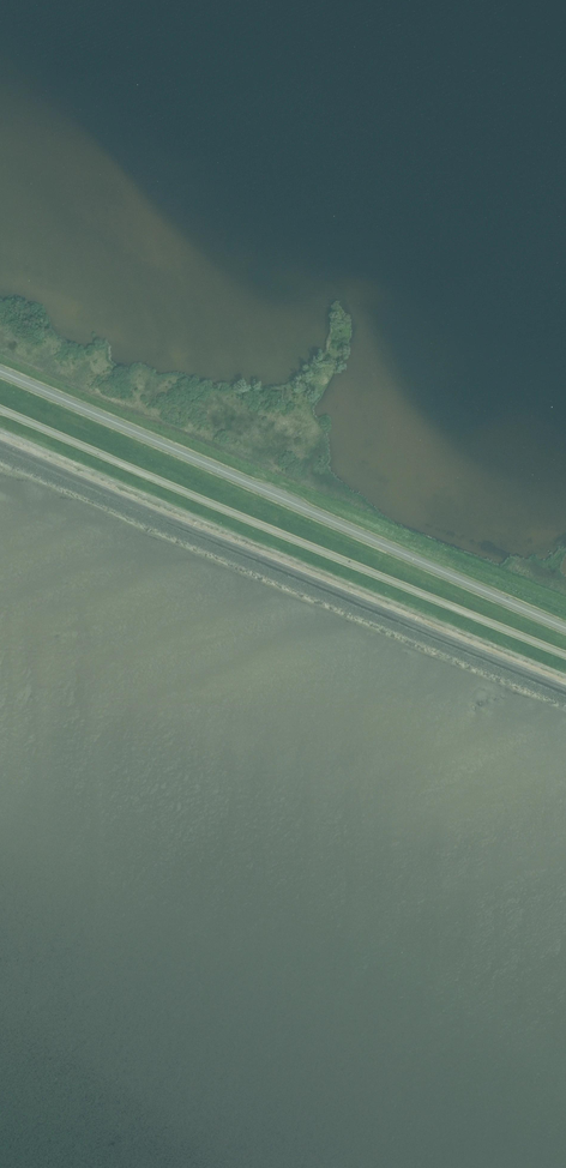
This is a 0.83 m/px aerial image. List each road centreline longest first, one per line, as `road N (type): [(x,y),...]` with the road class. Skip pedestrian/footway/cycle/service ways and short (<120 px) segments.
road 1 (trunk): [(565,627),(0,369)]
road 2 (unclassified): [(565,655),(0,407)]

